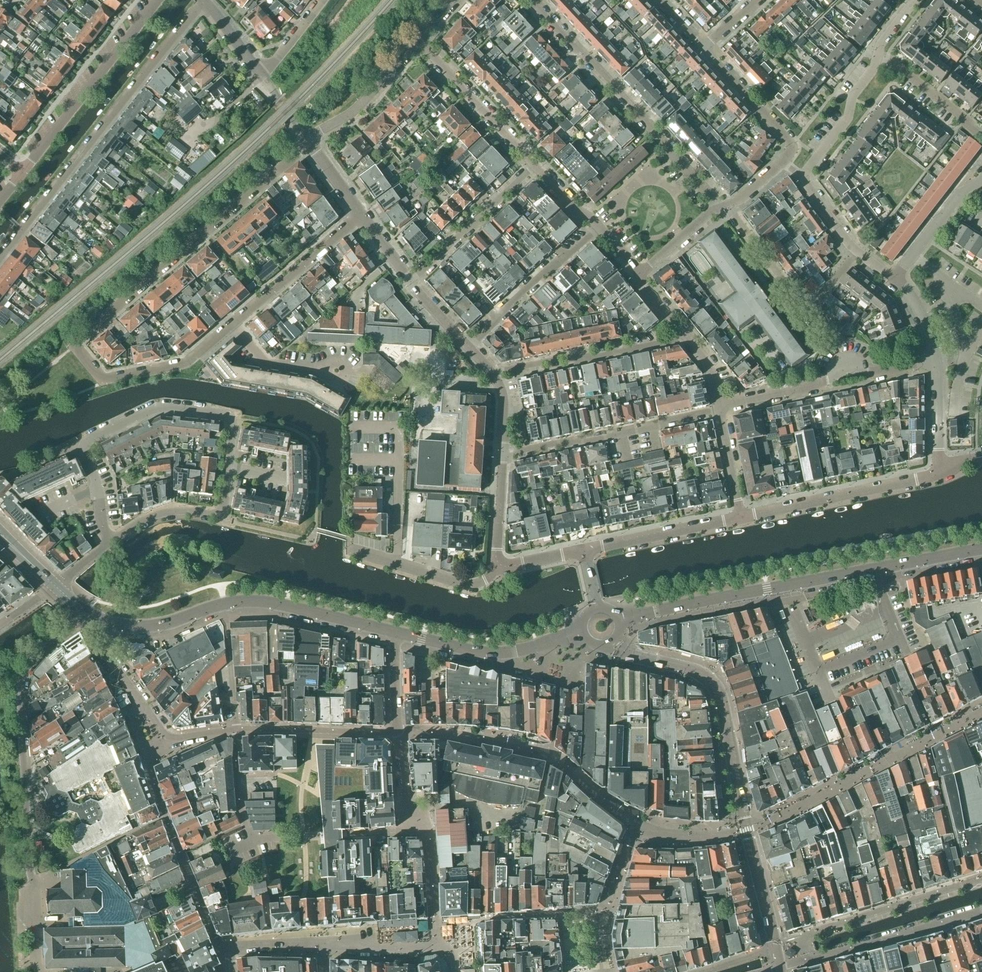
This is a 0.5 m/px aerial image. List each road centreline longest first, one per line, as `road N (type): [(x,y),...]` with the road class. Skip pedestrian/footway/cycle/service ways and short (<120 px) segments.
road 1 (residential): [(38,969),(21,695),(26,668),(82,609)]
road 2 (secondary): [(773,945),(717,692),(702,677),(613,644)]
road 3 (residential): [(396,731),(235,729),(174,744),(110,661),(105,621)]
road 4 (secondary): [(620,620),(981,547)]
road 5 (residential): [(218,513),(236,420),(159,408),(80,445),(112,542)]
road 6 (residential): [(0,252),(204,2)]
road 7 (unclassified): [(78,346),(309,142)]
road 8 (residential): [(111,381),(187,366),(359,214)]
road 9 (secondary): [(396,633),(256,601),(156,627),(105,621)]
road 10 (residential): [(723,208),(533,0)]
road 11 (residential): [(718,409),(829,380),(846,363),(869,371),(937,361)]
road 12 (residential): [(424,829),(436,946),(322,946)]
road 13 (residential): [(502,457),(718,409)]
road 14 (unclassified): [(21,173),(157,0)]
road 15 (unclassified): [(740,516),(945,469)]
road 16 (residential): [(495,374),(686,334)]
road 17 (secondary): [(583,633),(484,652),(396,633)]
road 18 (residential): [(981,878),(806,935)]
road 19 (residential): [(810,960),(981,911)]
road 20 (residential): [(468,346),(600,227)]
road 21 (residential): [(410,279),(532,159)]
road 22 (residential): [(495,566),(481,587),(350,547)]
road 23 (unclassified): [(584,549),(740,516)]
road 24 (residential): [(532,159),(421,45)]
road 25 (residential): [(783,162),(793,145),(703,52)]
road 26 (unclassified): [(309,142),(359,107),(421,45)]
road 27 (unclassified): [(804,180),(879,60)]
road 28 (unclassified): [(897,281),(981,172)]
road 29 (residential): [(805,315),(723,208)]
road 30 (residential): [(981,134),(879,60)]

